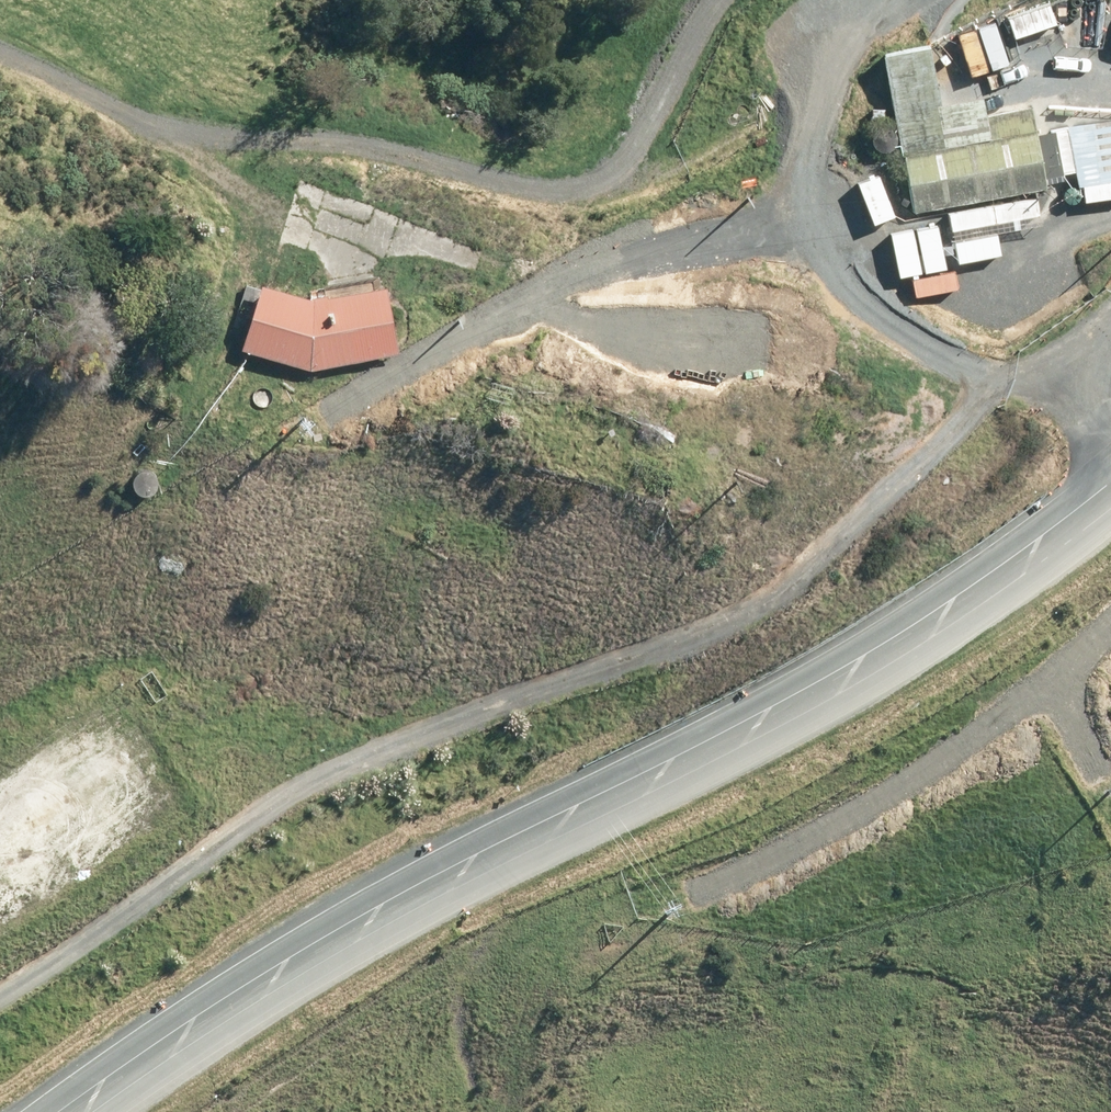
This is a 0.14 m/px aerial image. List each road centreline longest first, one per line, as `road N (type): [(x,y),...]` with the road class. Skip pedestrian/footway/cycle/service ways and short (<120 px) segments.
road 1 (track): [(0,1004),(305,791),(678,642),(804,578),(957,428),(994,379),(429,261),(226,154),(0,79)]
road 2 (trunk): [(16,1111),(349,863),(902,516),(1110,405)]
road 3 (unclassified): [(84,1111),(392,906),(679,769),(973,575),(1110,469)]
road 4 (trunk): [(1110,464),(757,649),(447,854),(99,1111)]
road 5 (track): [(712,0),(647,126),(581,198),(448,165),(226,154)]

